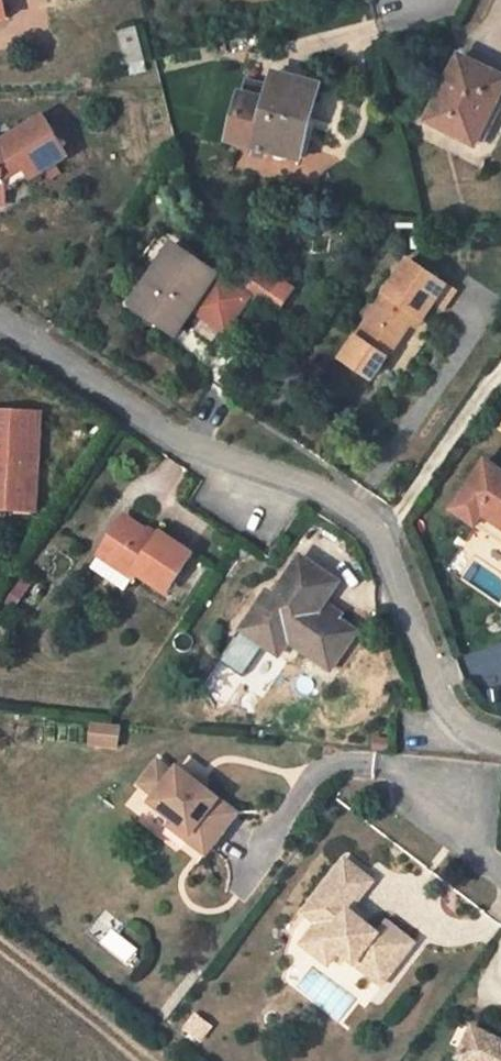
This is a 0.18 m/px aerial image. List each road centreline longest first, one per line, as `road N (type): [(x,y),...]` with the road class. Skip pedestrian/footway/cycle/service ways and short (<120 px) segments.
road 1 (residential): [(0,322),(170,438),(318,489),(375,528),(446,709),(470,734),(500,745)]

